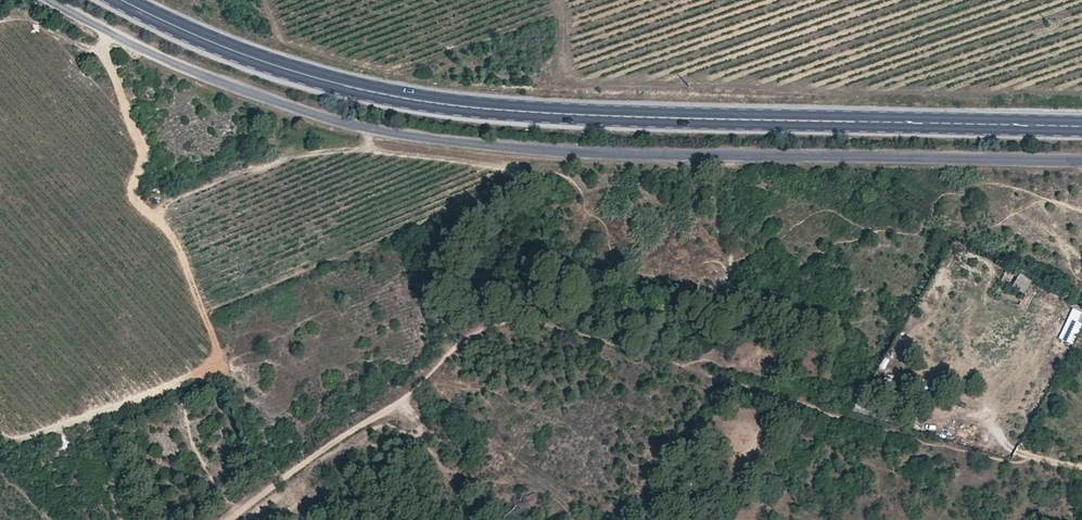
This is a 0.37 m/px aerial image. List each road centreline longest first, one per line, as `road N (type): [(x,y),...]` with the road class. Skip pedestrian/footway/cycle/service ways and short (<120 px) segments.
road 1 (trunk): [(0,19),(200,134),(661,193),(1081,183)]
road 2 (unclassified): [(58,0),(279,101),(375,130),(532,145),(1081,160)]
road 3 (primary): [(121,0),(233,50),(416,99),(553,113),(1081,127)]
road 4 (track): [(233,519),(403,403),(468,339),(508,327),(567,333),(922,444),(1081,469)]
road 5 (trunk): [(1081,81),(484,70),(258,0)]

